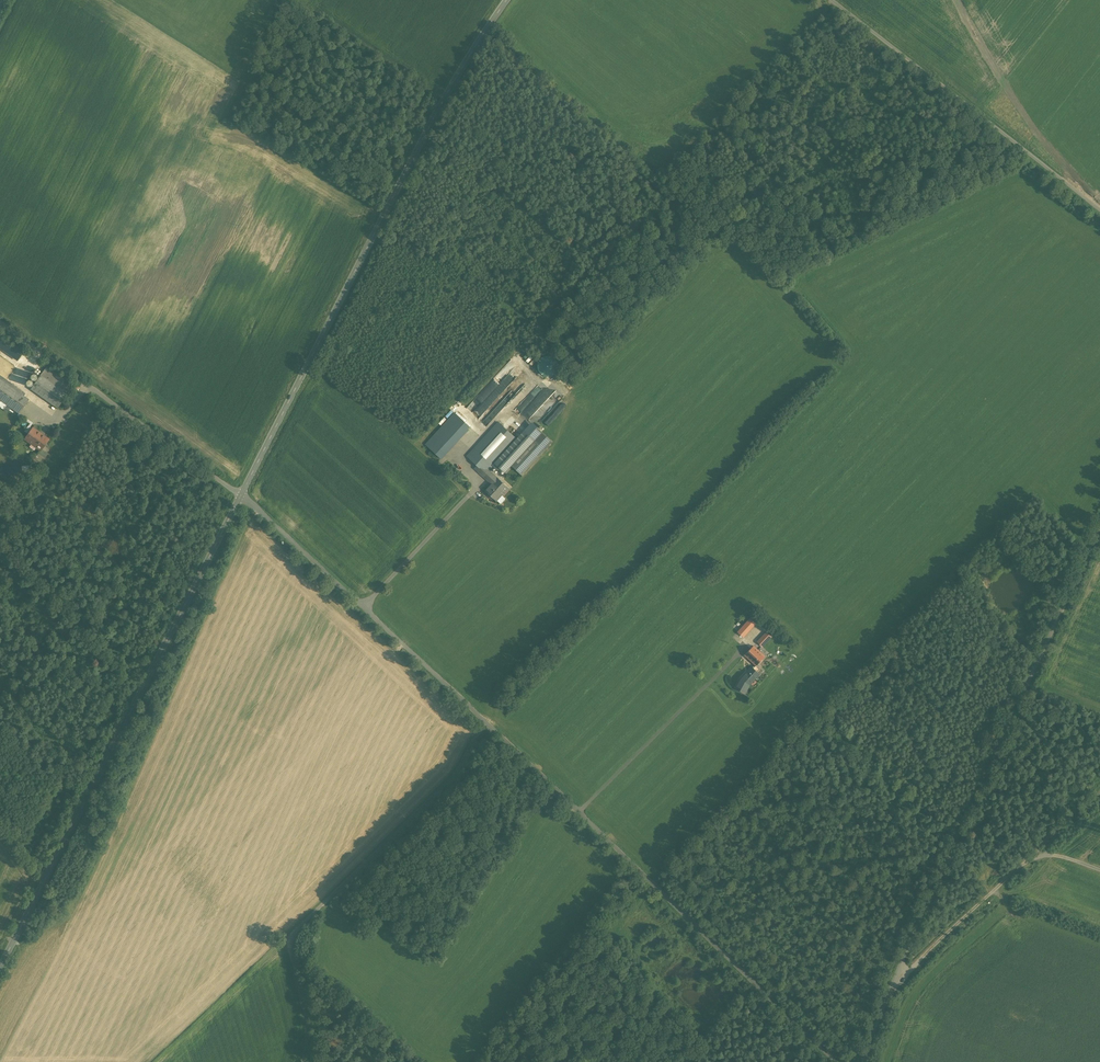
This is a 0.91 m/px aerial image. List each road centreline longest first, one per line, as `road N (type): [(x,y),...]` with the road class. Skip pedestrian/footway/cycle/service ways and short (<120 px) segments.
road 1 (unclassified): [(864,1061),(1099,533)]
road 2 (secondary): [(241,495),(428,128),(507,0)]
road 3 (secondary): [(0,966),(241,495)]
road 4 (unclassified): [(485,720),(839,1061)]
road 5 (unclassified): [(305,1061),(296,929),(452,778),(485,720)]
road 6 (unclassified): [(831,0),(1099,210)]
road 7 (unclassified): [(241,495),(485,720)]
road 8 (unclassified): [(0,318),(241,495)]
road 9 (track): [(905,961),(1099,796)]

